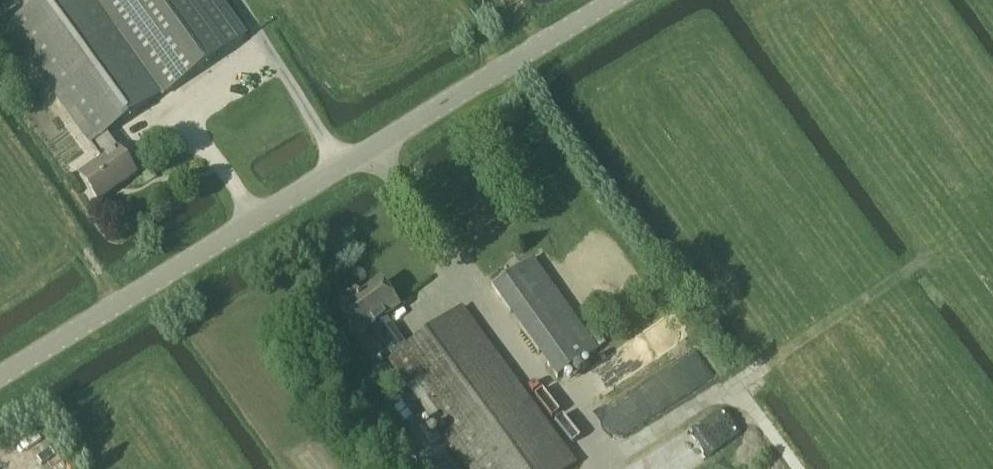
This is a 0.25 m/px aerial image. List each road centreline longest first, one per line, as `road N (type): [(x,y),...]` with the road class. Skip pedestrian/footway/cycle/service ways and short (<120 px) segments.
road 1 (unclassified): [(0,377),(614,0)]
road 2 (track): [(796,468),(733,384),(599,465)]

